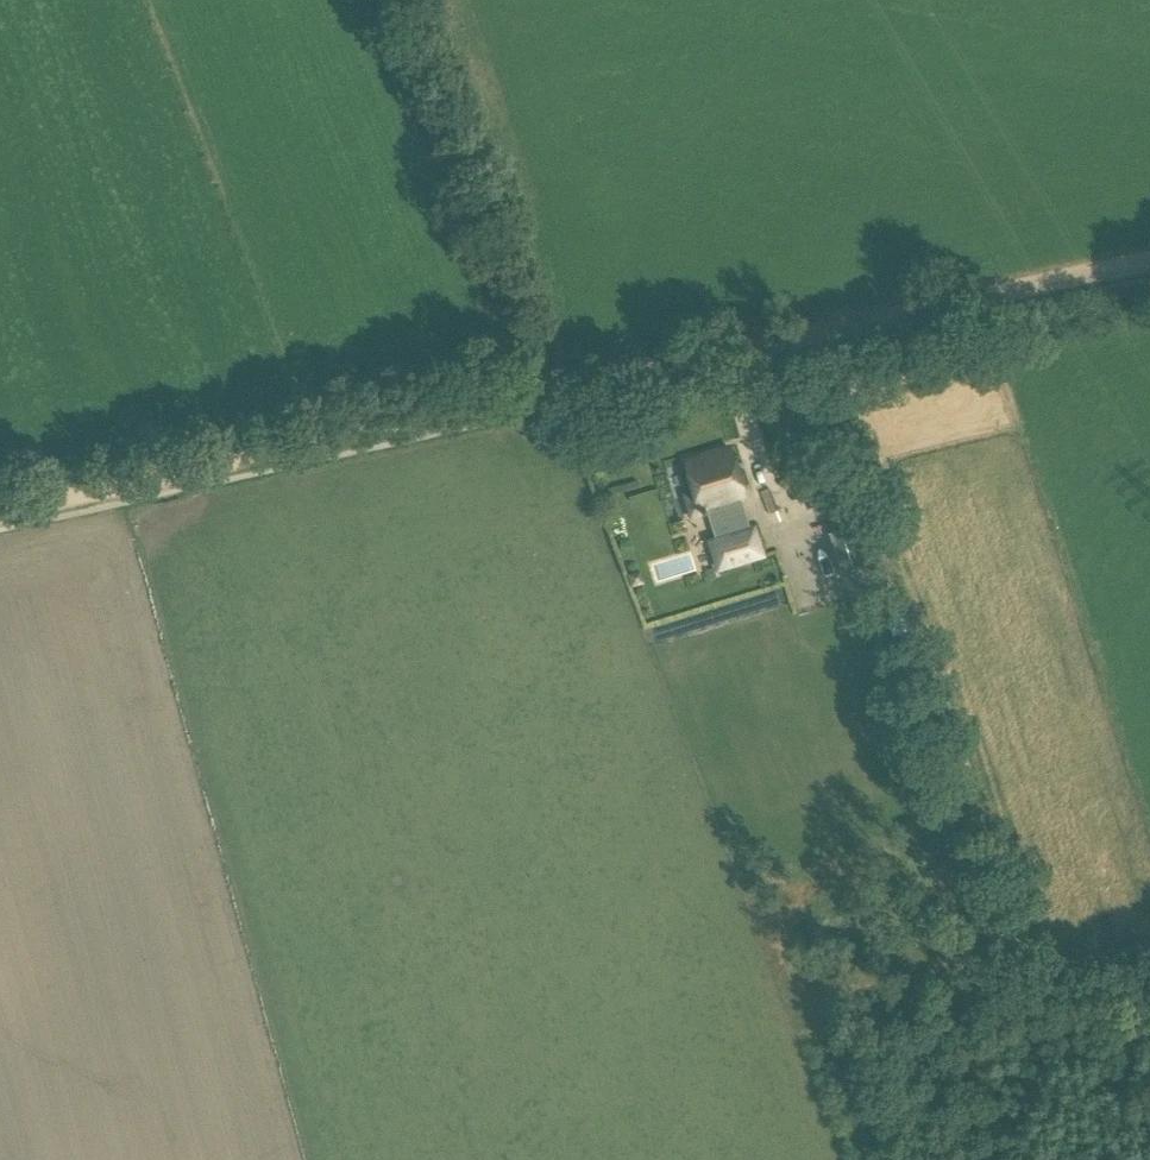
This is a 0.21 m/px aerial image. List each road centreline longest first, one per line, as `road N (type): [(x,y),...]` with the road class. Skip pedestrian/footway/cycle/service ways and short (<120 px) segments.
road 1 (track): [(0,516),(1149,265)]

